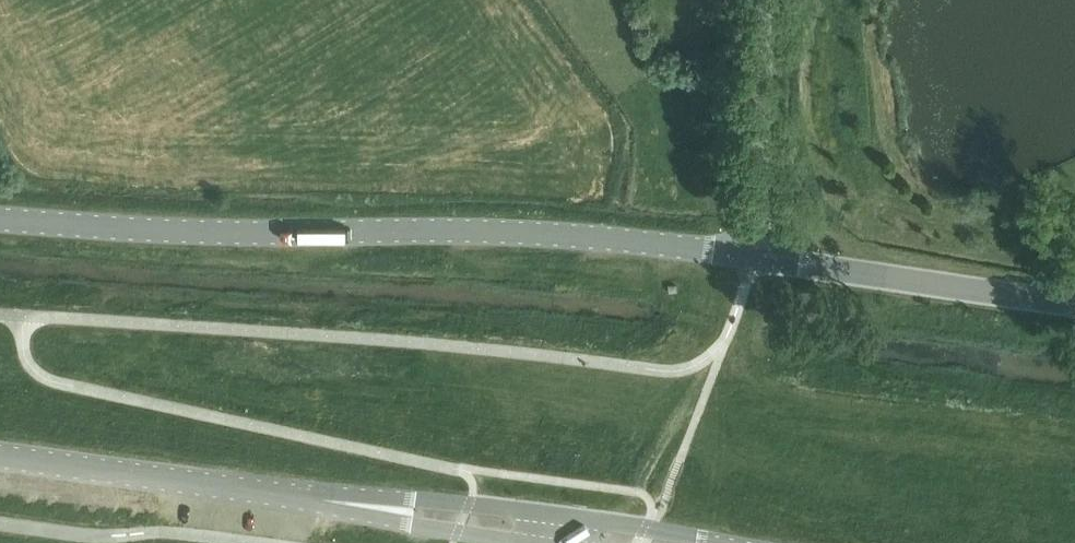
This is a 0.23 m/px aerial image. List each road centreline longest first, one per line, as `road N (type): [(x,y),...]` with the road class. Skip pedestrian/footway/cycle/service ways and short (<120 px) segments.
road 1 (tertiary): [(0,220),(209,233),(489,231),(752,254)]
road 2 (tertiary): [(752,254),(1074,303)]
road 3 (unclassified): [(0,456),(316,499)]
road 4 (unclassified): [(752,254),(765,0)]
road 5 (unclassified): [(554,516),(416,497),(316,499)]
road 6 (unclassified): [(316,499),(549,542)]
road 7 (tertiary): [(720,542),(554,516)]

